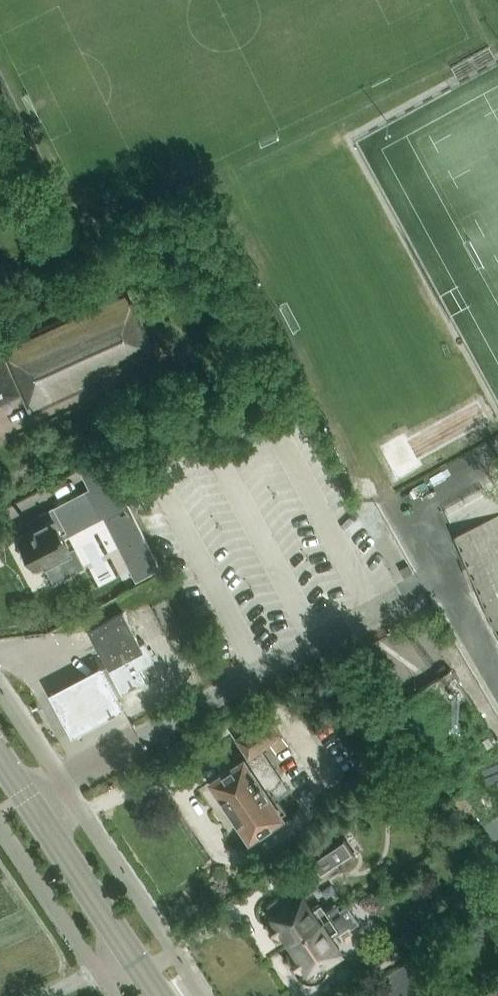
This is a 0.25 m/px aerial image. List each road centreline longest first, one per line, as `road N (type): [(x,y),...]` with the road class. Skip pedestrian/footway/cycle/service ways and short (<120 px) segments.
road 1 (secondary): [(158,995),(0,758)]

